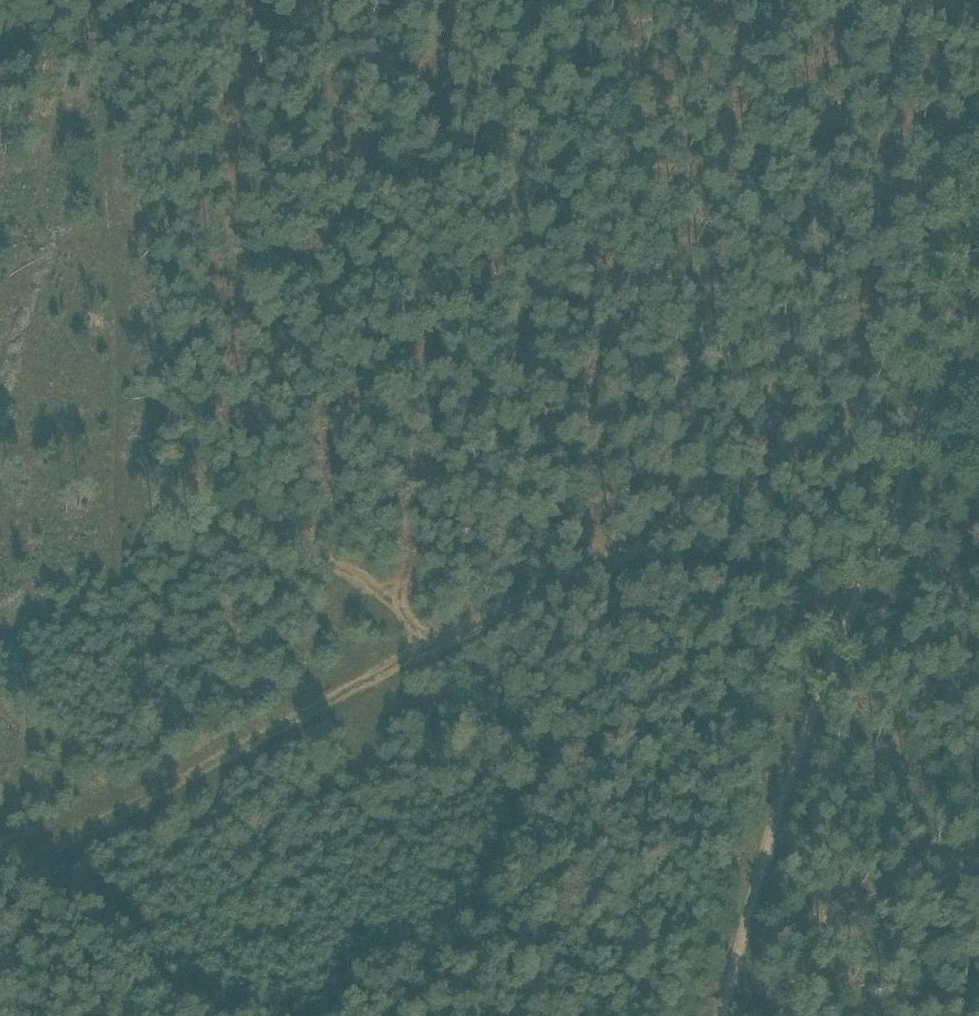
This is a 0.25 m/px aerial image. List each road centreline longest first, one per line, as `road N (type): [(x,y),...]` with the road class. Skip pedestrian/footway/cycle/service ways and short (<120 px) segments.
road 1 (track): [(721,1015),(816,694),(936,389),(978,220)]

